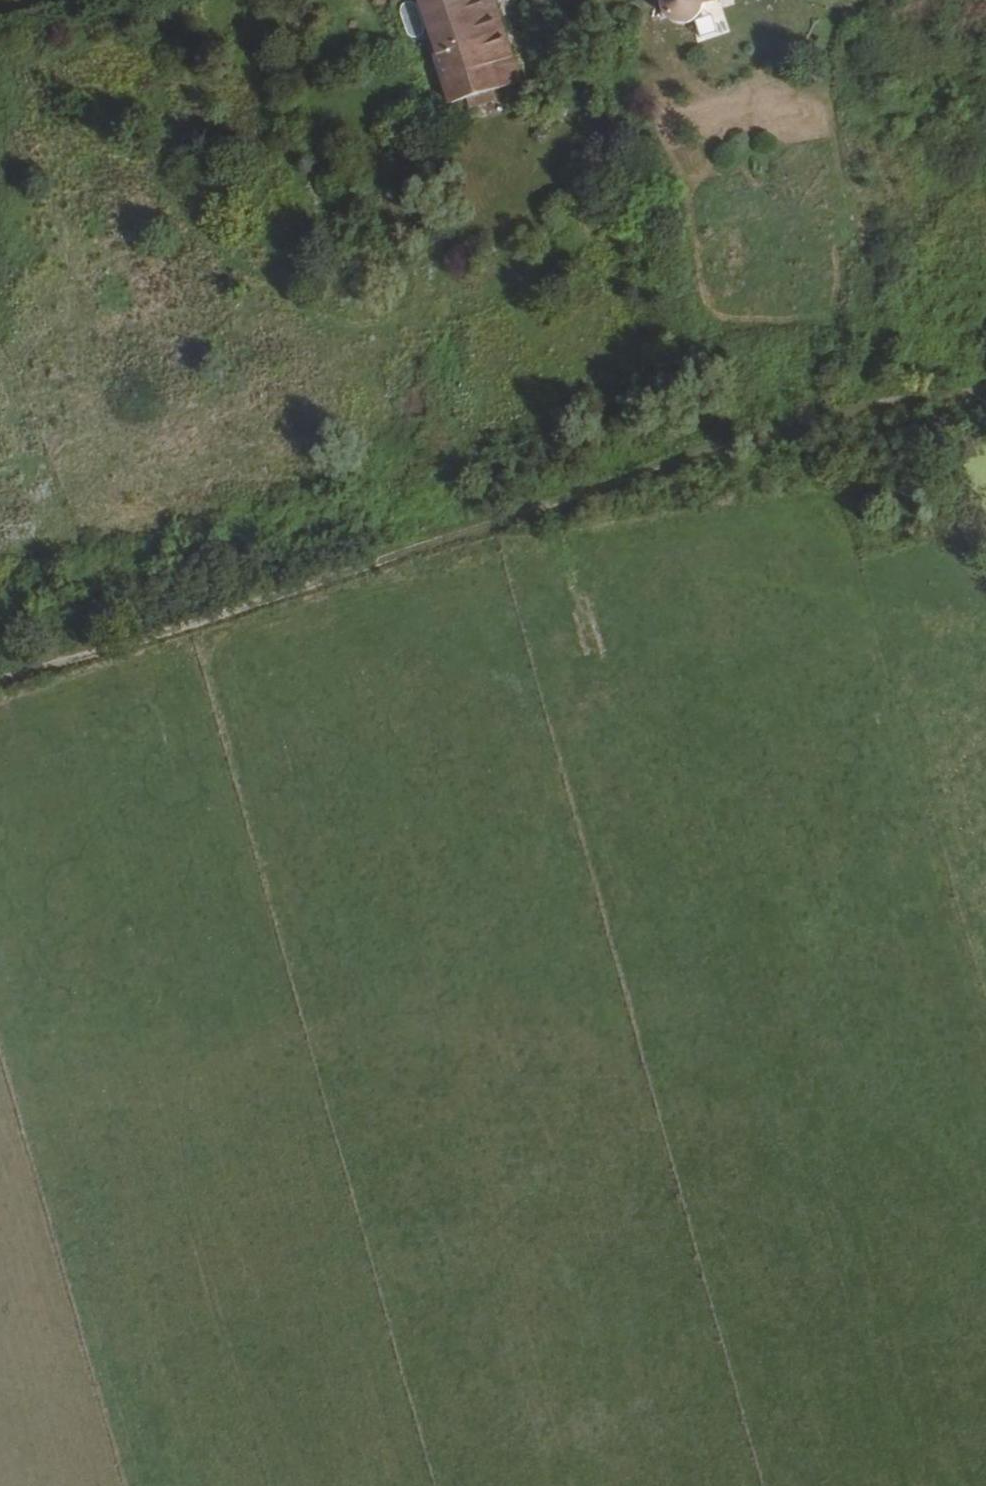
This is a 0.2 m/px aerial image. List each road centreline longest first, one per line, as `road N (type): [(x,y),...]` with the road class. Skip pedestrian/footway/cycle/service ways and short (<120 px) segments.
road 1 (track): [(0,688),(489,538),(694,461),(928,402),(985,395)]

